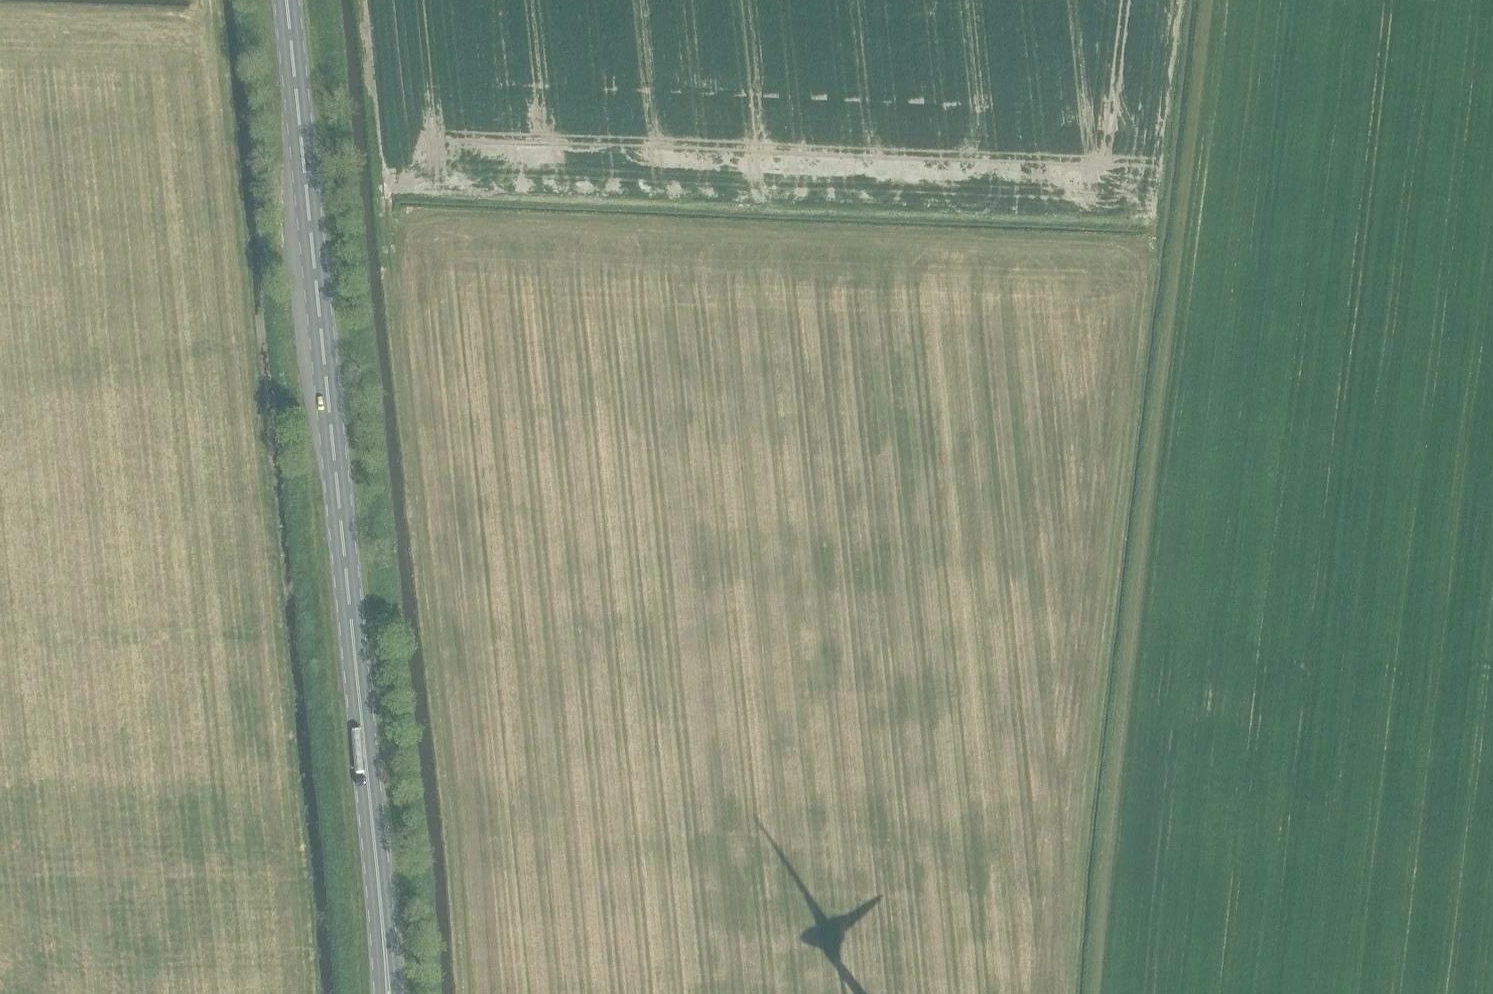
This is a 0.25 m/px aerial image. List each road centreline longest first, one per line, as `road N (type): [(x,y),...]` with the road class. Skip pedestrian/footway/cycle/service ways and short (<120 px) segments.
road 1 (primary): [(389,993),(287,0)]

